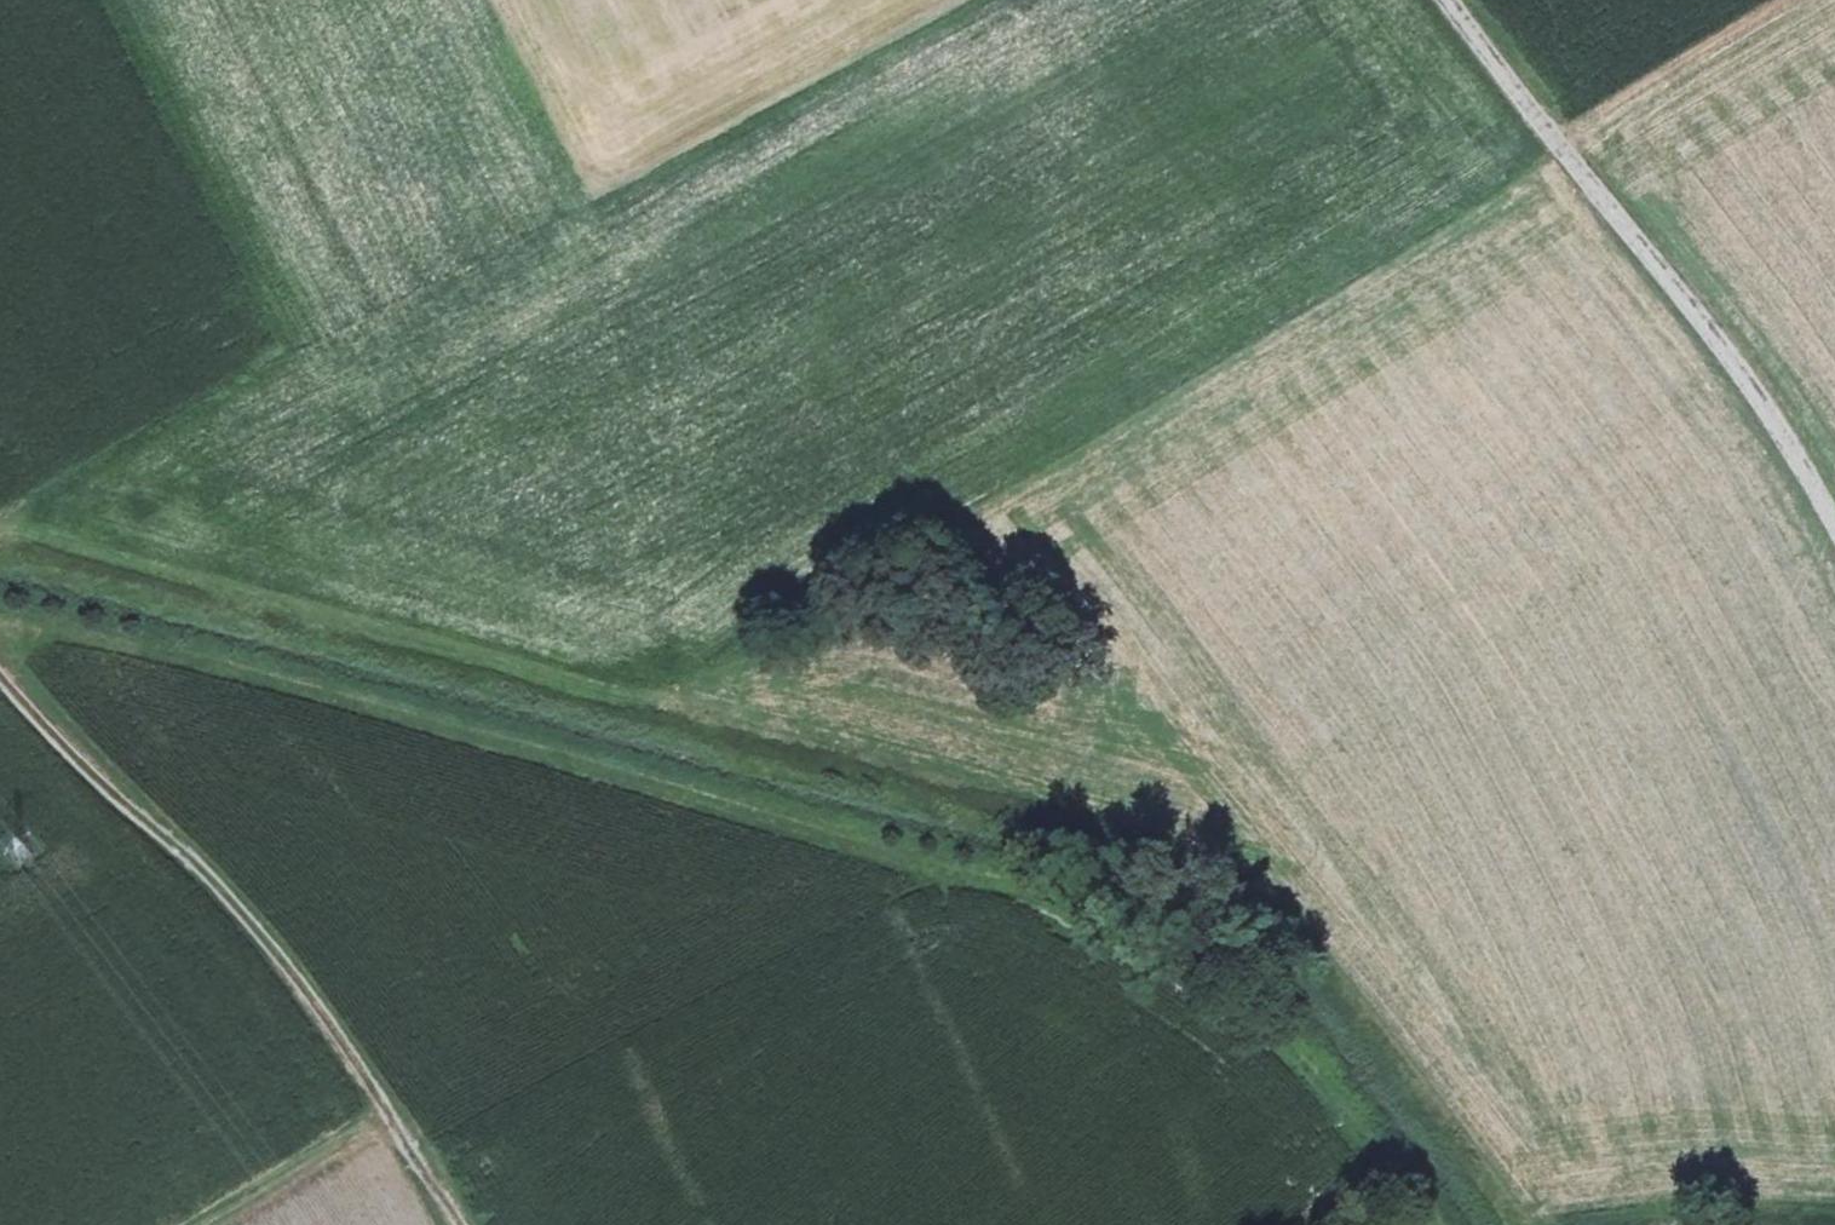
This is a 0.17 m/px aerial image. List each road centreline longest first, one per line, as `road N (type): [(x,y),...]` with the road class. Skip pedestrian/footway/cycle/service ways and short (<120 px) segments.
road 1 (unclassified): [(1452,0),(1698,318),(1834,533)]

